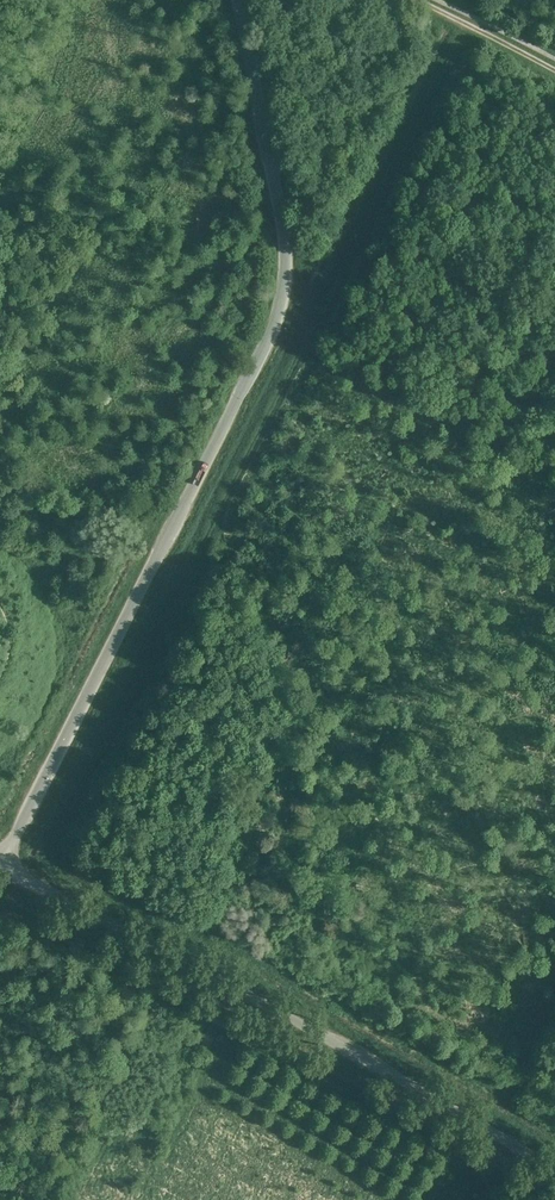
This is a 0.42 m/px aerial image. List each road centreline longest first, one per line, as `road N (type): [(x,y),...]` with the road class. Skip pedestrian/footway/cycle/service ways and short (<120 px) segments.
road 1 (track): [(471,0),(32,882)]
road 2 (unclassified): [(1,866),(268,342),(286,283),(236,0)]
road 3 (unclassified): [(554,1169),(1,866)]
road 4 (track): [(554,70),(416,0)]

